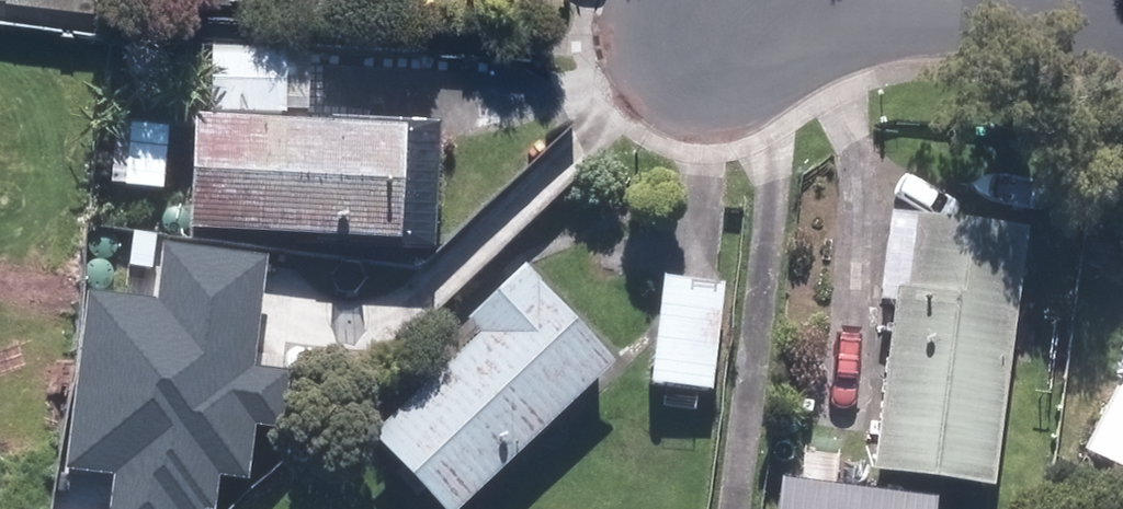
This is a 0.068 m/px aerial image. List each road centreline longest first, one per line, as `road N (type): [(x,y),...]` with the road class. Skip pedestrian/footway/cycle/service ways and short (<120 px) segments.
road 1 (residential): [(675,4),(898,2),(1122,24)]

